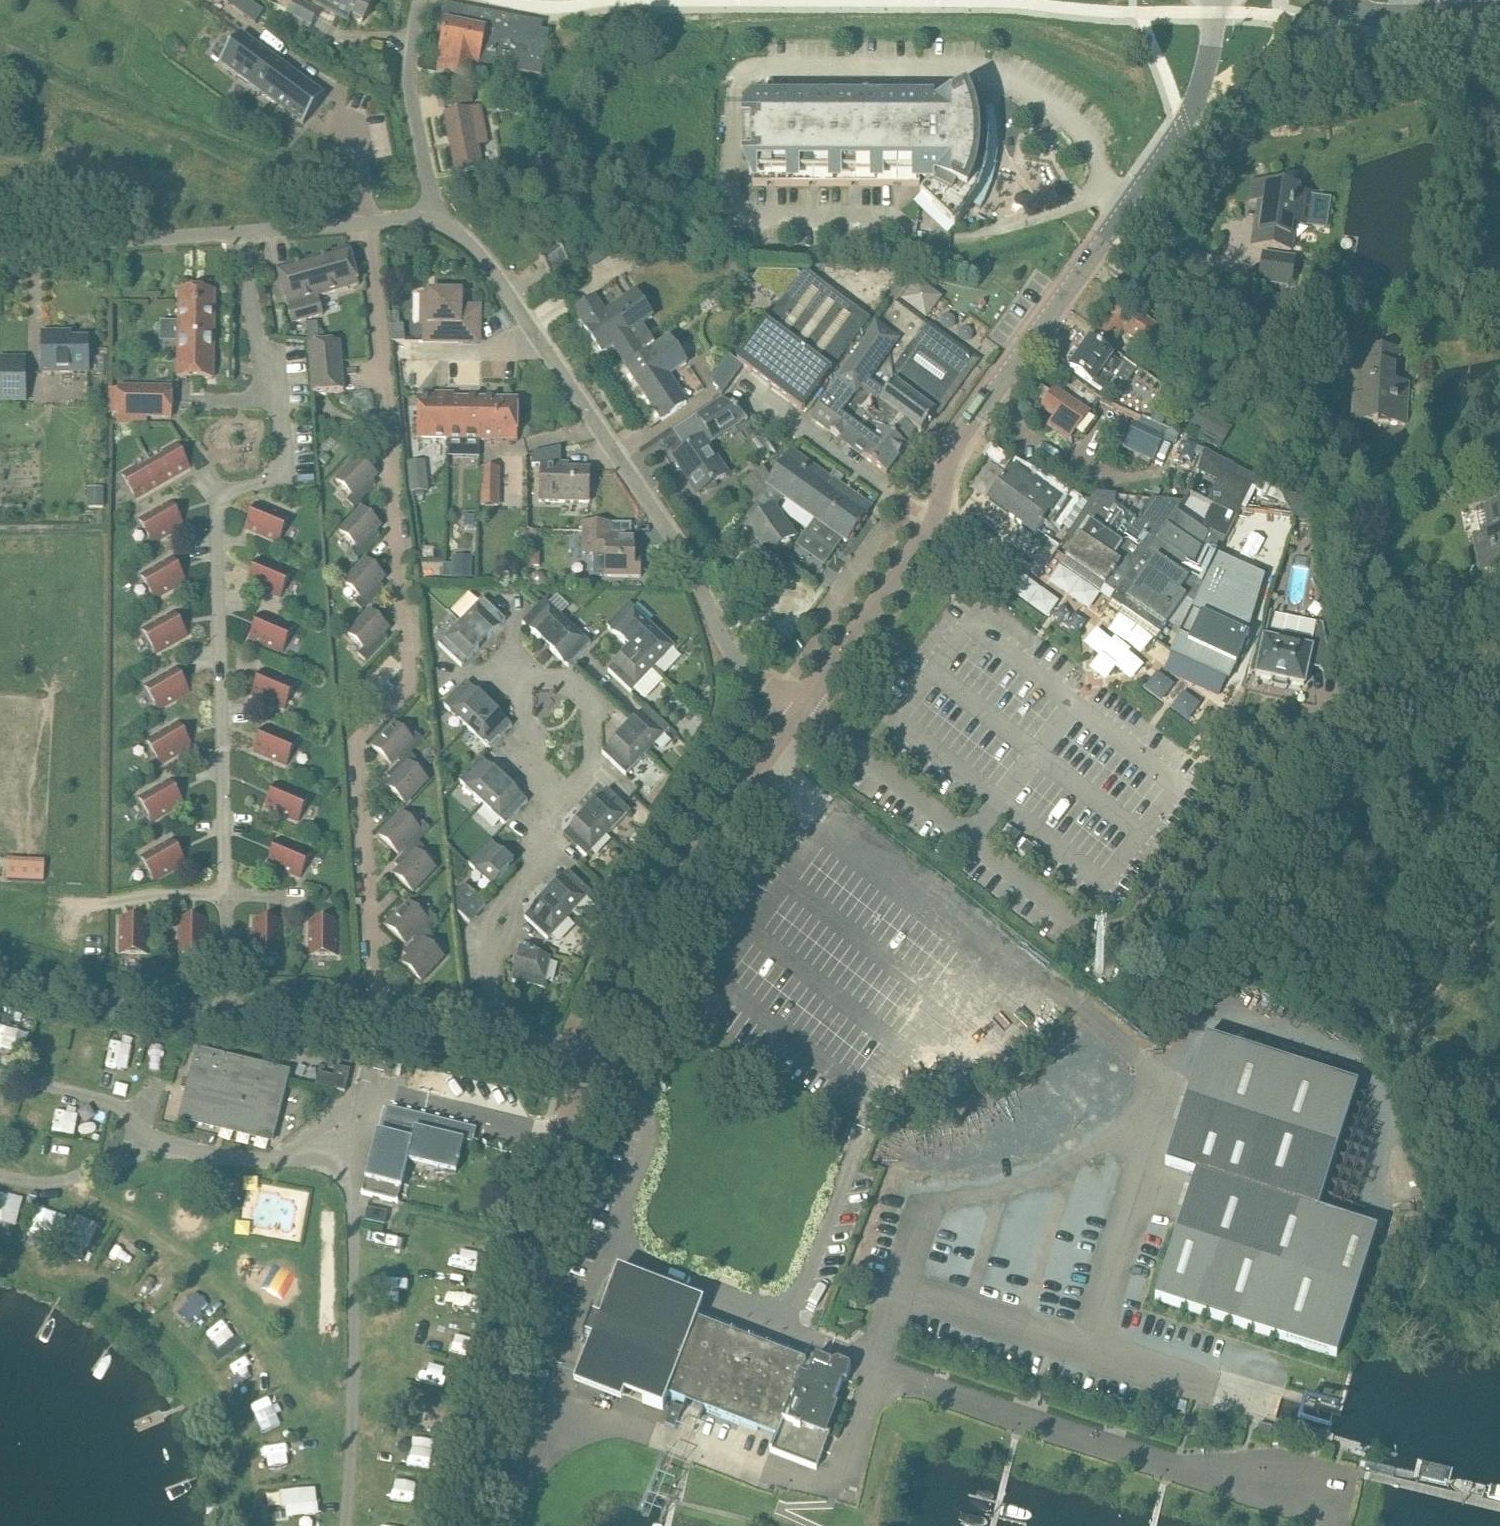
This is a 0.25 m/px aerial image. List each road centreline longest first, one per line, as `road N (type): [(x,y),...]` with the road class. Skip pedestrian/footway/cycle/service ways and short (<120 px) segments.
road 1 (residential): [(1499,665),(1274,750),(1133,925),(1108,933),(1078,925),(807,713)]
road 2 (residential): [(377,1026),(358,737),(413,684),(373,223)]
road 3 (residential): [(231,1005),(220,499),(284,482),(290,464),(244,239)]
road 4 (residential): [(807,713),(730,651),(685,557),(619,455),(496,277),(437,211)]
road 5 (tertiary): [(807,713),(931,539),(954,456),(971,425),(1136,200)]
road 6 (tertiary): [(463,1525),(592,1051)]
road 7 (tertiary): [(592,1051),(646,937),(807,713)]
road 8 (unclassified): [(1347,323),(1300,314),(1136,200)]
road 9 (residential): [(244,239),(0,255)]
road 10 (unclassified): [(231,1005),(0,967)]
road 11 (residential): [(495,1035),(494,930),(543,816)]
road 12 (residential): [(543,816),(593,769),(601,702),(557,671),(526,689)]
road 13 (tertiary): [(1136,200),(1180,139),(1205,79),(1214,0)]
road 14 (residential): [(437,211),(412,95),(418,12)]
road 15 (unclassified): [(377,1026),(231,1005)]
road 16 (residential): [(373,223),(244,239)]
road 17 (residential): [(526,689),(543,816)]

